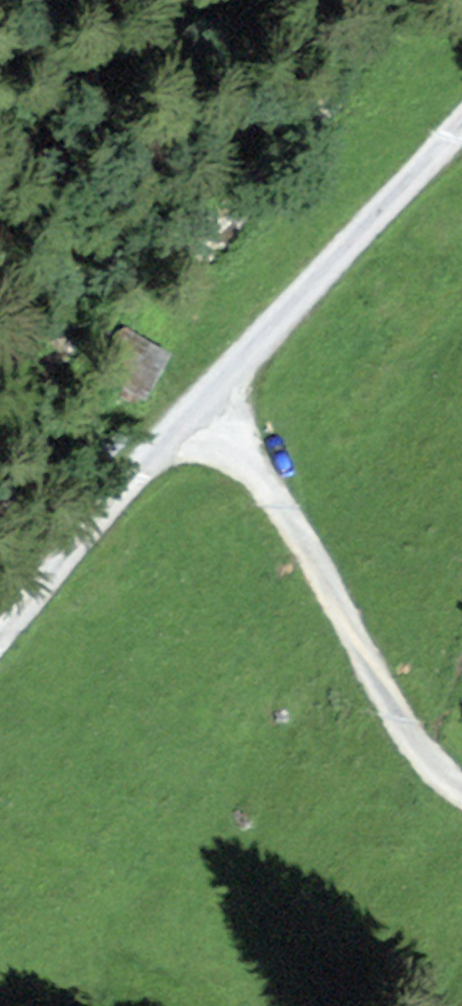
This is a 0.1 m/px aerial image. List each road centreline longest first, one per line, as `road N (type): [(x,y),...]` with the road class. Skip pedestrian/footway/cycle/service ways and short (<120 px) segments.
road 1 (track): [(0,646),(177,418),(461,134)]
road 2 (track): [(177,418),(272,484),(429,764),(461,782)]

